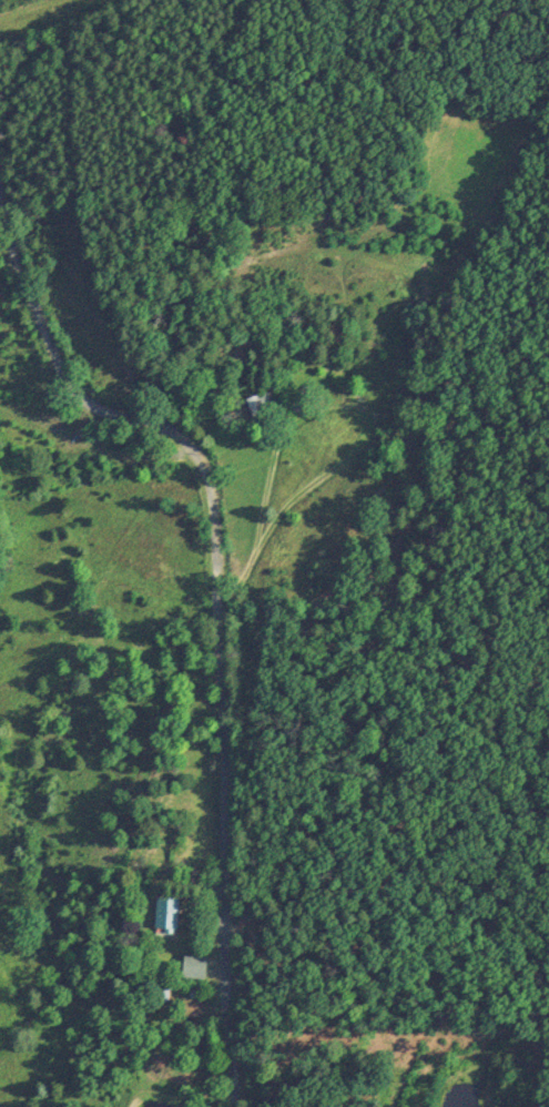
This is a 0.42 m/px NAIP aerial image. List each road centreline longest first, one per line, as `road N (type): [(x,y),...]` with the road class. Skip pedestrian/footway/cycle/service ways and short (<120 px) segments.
road 1 (tertiary): [(229,1106),(217,548),(197,474),(162,428),(83,403),(67,380),(0,204)]

